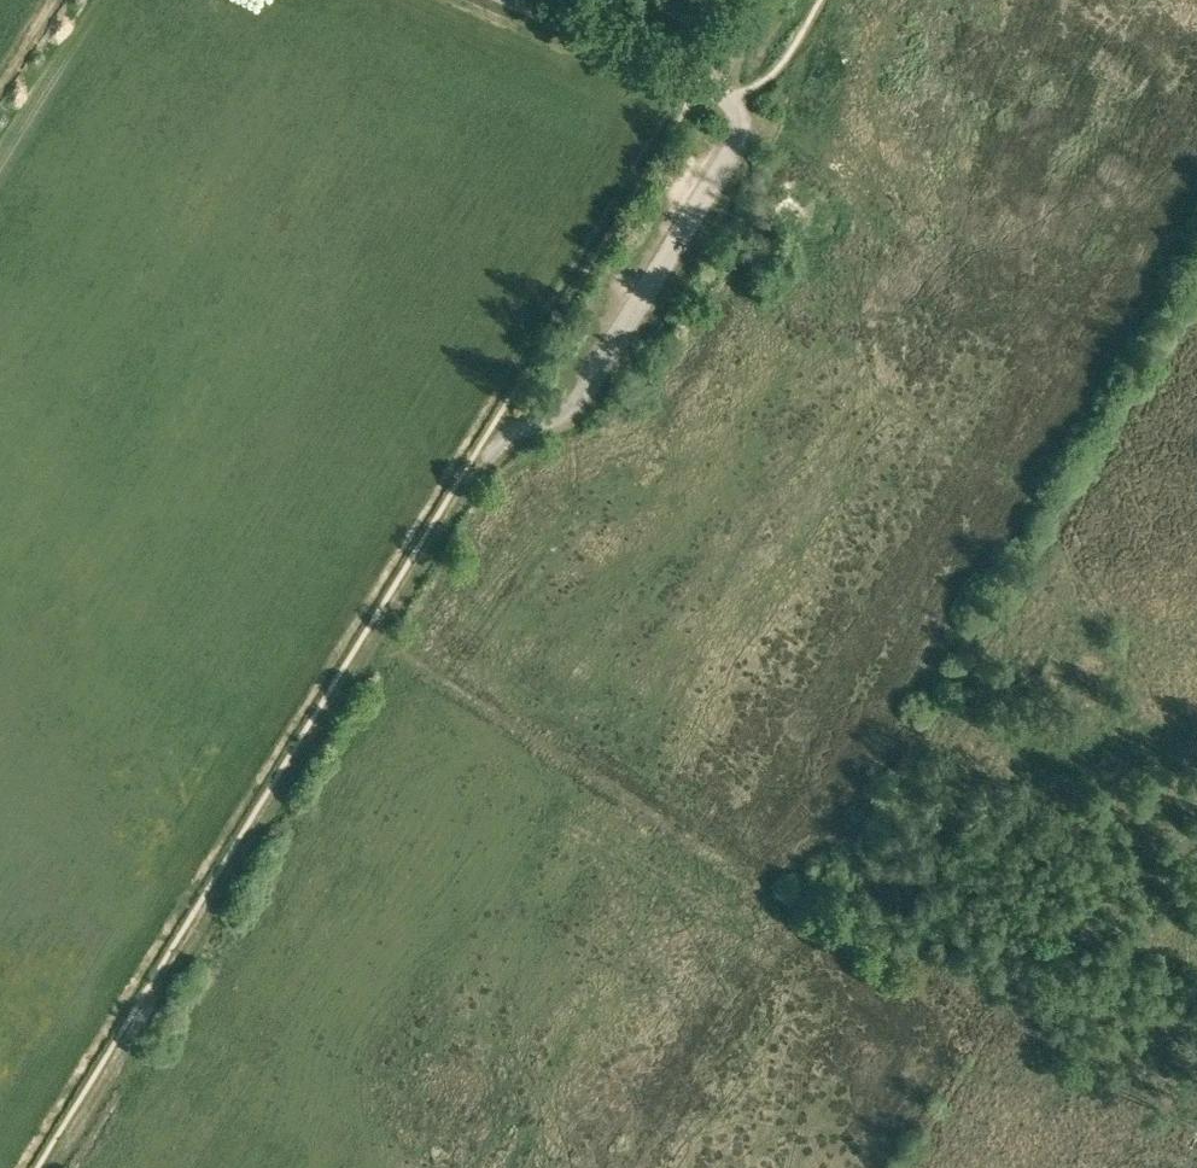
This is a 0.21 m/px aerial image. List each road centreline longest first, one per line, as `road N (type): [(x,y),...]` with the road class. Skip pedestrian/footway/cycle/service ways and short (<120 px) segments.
road 1 (track): [(478,450),(475,477),(55,1167)]
road 2 (unclassified): [(475,477),(514,431),(583,390),(741,130),(730,97),(709,82),(511,0)]

